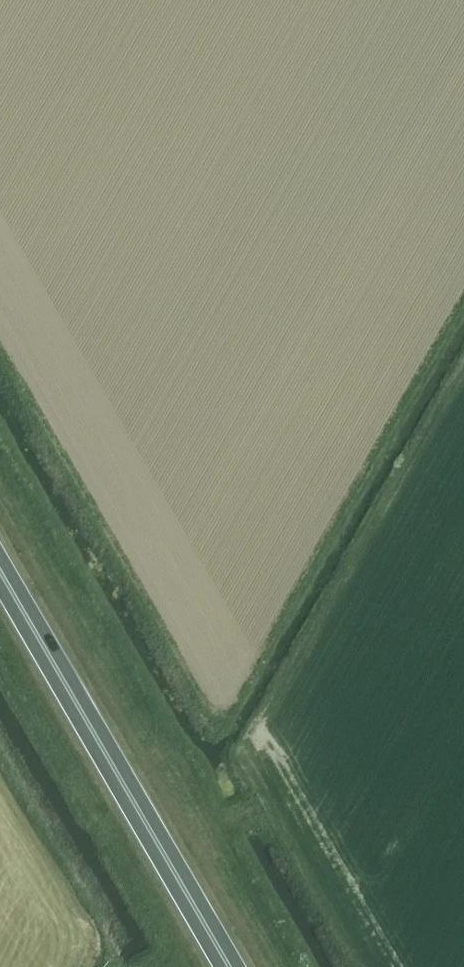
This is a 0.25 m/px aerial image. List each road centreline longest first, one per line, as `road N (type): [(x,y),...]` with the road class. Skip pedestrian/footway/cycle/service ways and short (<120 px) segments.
road 1 (trunk): [(228,966),(0,572)]

